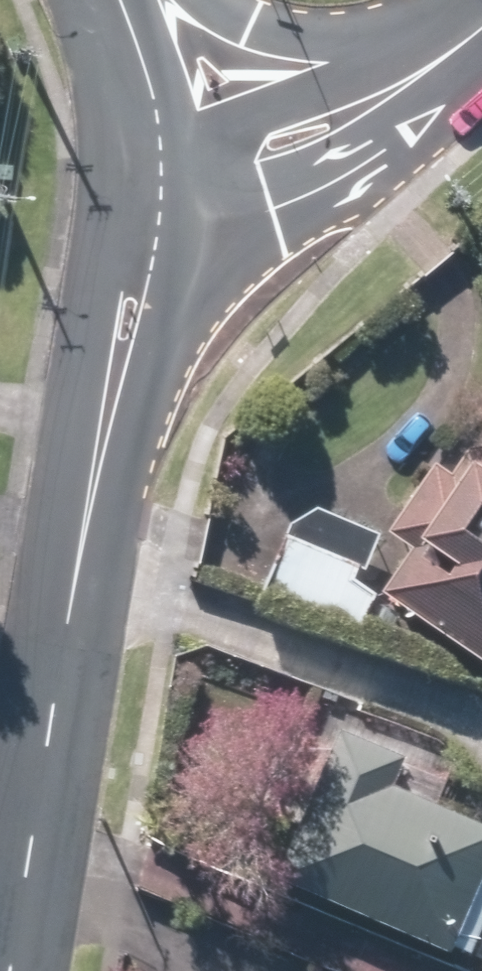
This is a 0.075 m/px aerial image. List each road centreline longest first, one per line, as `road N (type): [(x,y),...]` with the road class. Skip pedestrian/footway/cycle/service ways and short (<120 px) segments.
road 1 (tertiary): [(64,625),(104,334),(113,298),(144,245)]
road 2 (tertiary): [(144,245),(142,342),(64,625)]
road 3 (unclassified): [(481,54),(392,143),(359,164),(264,211),(147,223)]
road 4 (tertiary): [(64,625),(8,970)]
road 5 (unclassified): [(152,161),(409,49)]
road 6 (tertiary): [(190,0),(409,49)]
road 7 (tertiary): [(152,161),(143,70),(118,0)]

